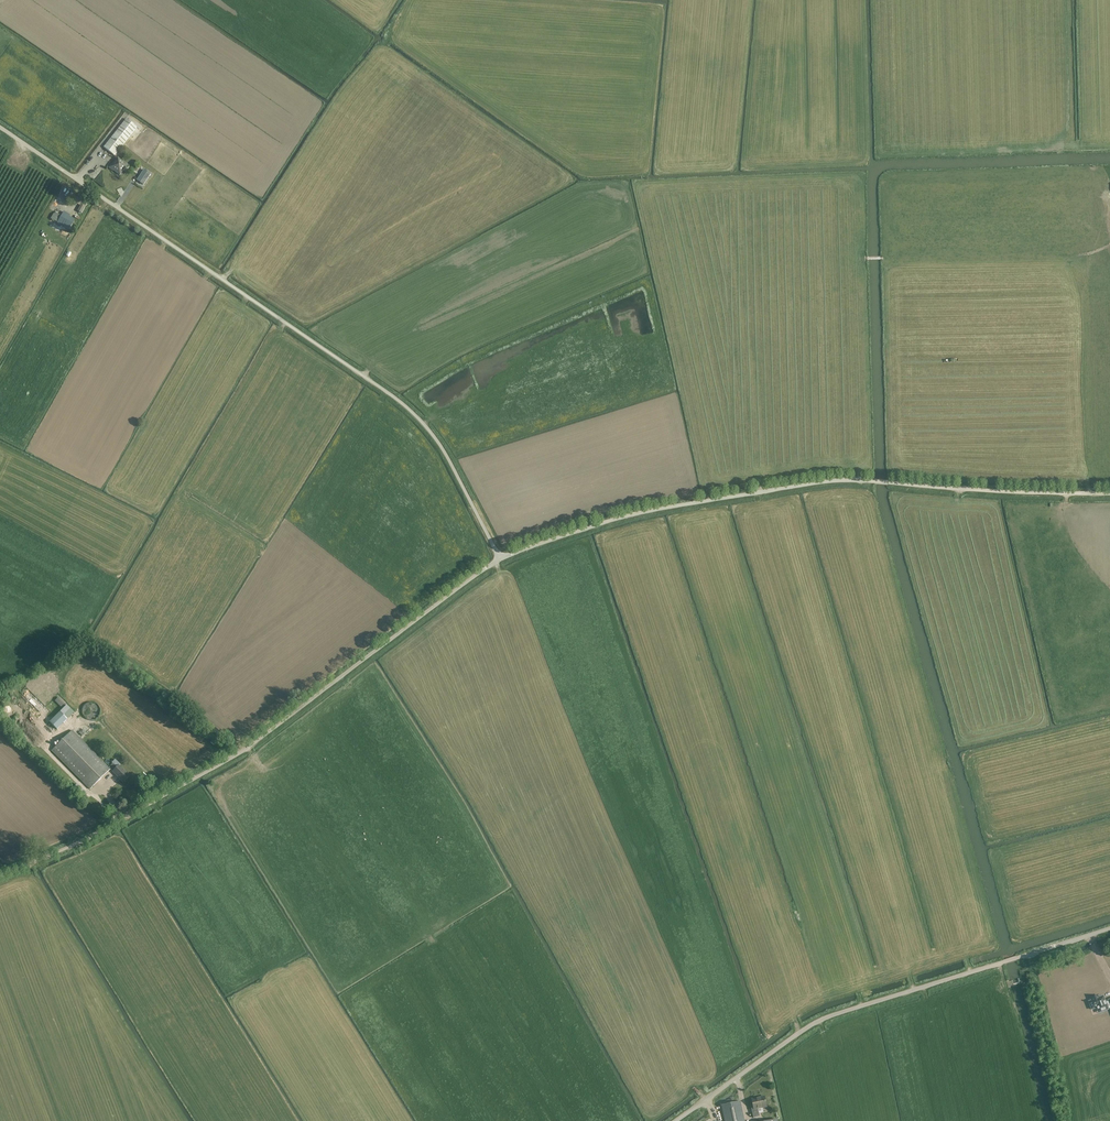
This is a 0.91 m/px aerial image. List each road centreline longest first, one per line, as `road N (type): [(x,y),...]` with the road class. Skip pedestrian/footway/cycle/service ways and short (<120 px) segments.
road 1 (unclassified): [(500,560),(442,448),(396,399),(0,126)]
road 2 (unclassified): [(500,560),(653,511),(838,480),(1109,493)]
road 3 (unclassified): [(0,875),(108,828),(246,749),(500,560)]
road 4 (unclassified): [(674,1120),(831,1016),(1109,929)]

